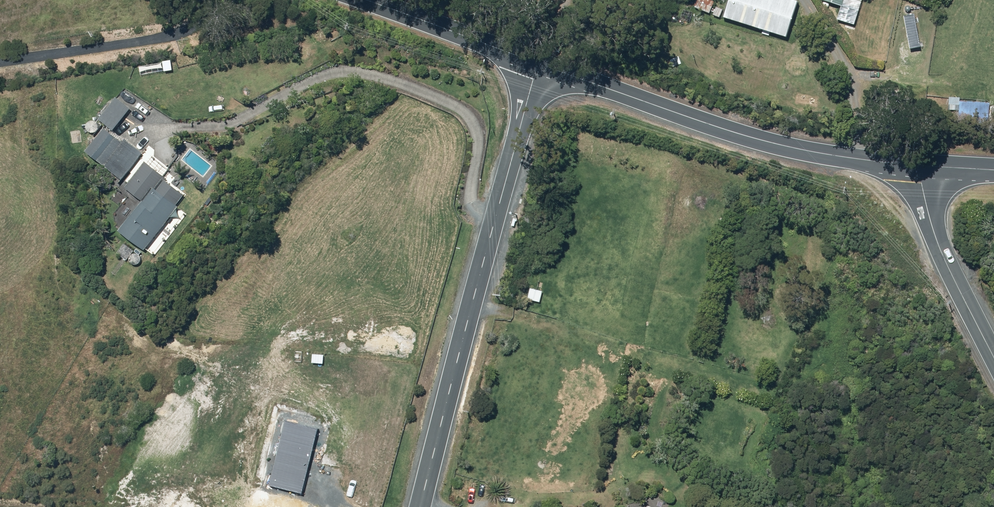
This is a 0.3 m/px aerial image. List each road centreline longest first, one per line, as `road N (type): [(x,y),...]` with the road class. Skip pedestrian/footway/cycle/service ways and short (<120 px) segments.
road 1 (tertiary): [(421,506),(537,62)]
road 2 (tertiary): [(537,62),(748,137),(925,166)]
road 3 (tertiary): [(925,166),(931,223),(993,359)]
road 4 (tertiary): [(359,0),(537,62)]

